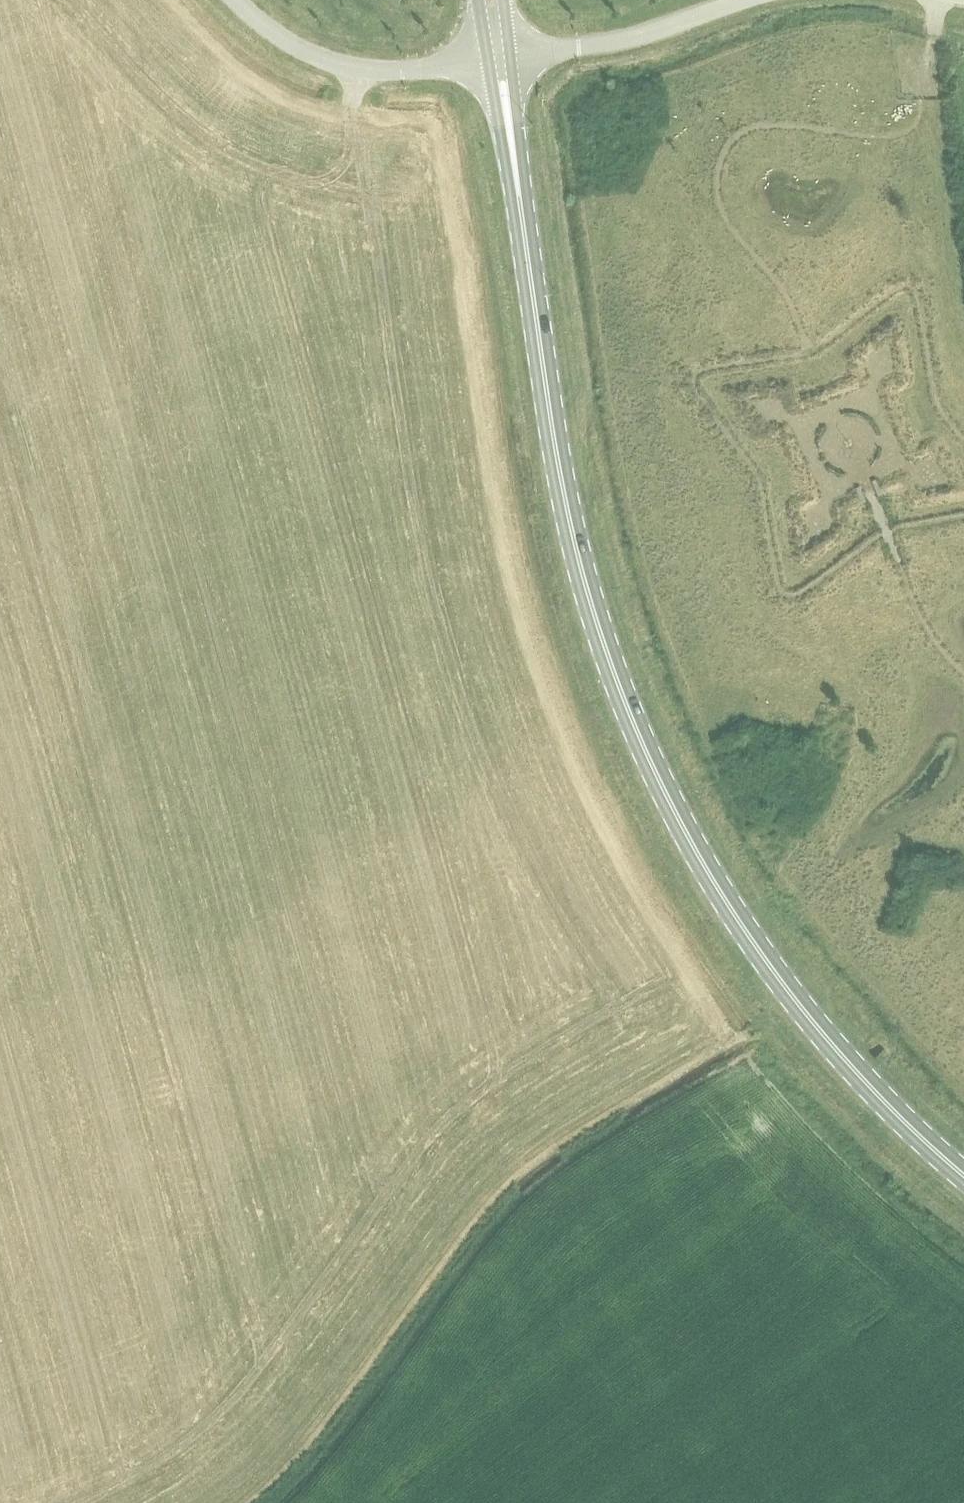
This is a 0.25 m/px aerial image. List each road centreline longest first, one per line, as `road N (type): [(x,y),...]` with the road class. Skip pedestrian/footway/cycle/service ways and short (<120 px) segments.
road 1 (primary): [(963,1175),(877,1097),(768,963),(693,847),(626,704),(563,487),(499,59)]
road 2 (unclassified): [(233,0),(269,31),(346,67),(499,59)]
road 3 (unclassified): [(499,59),(611,42),(745,0)]

